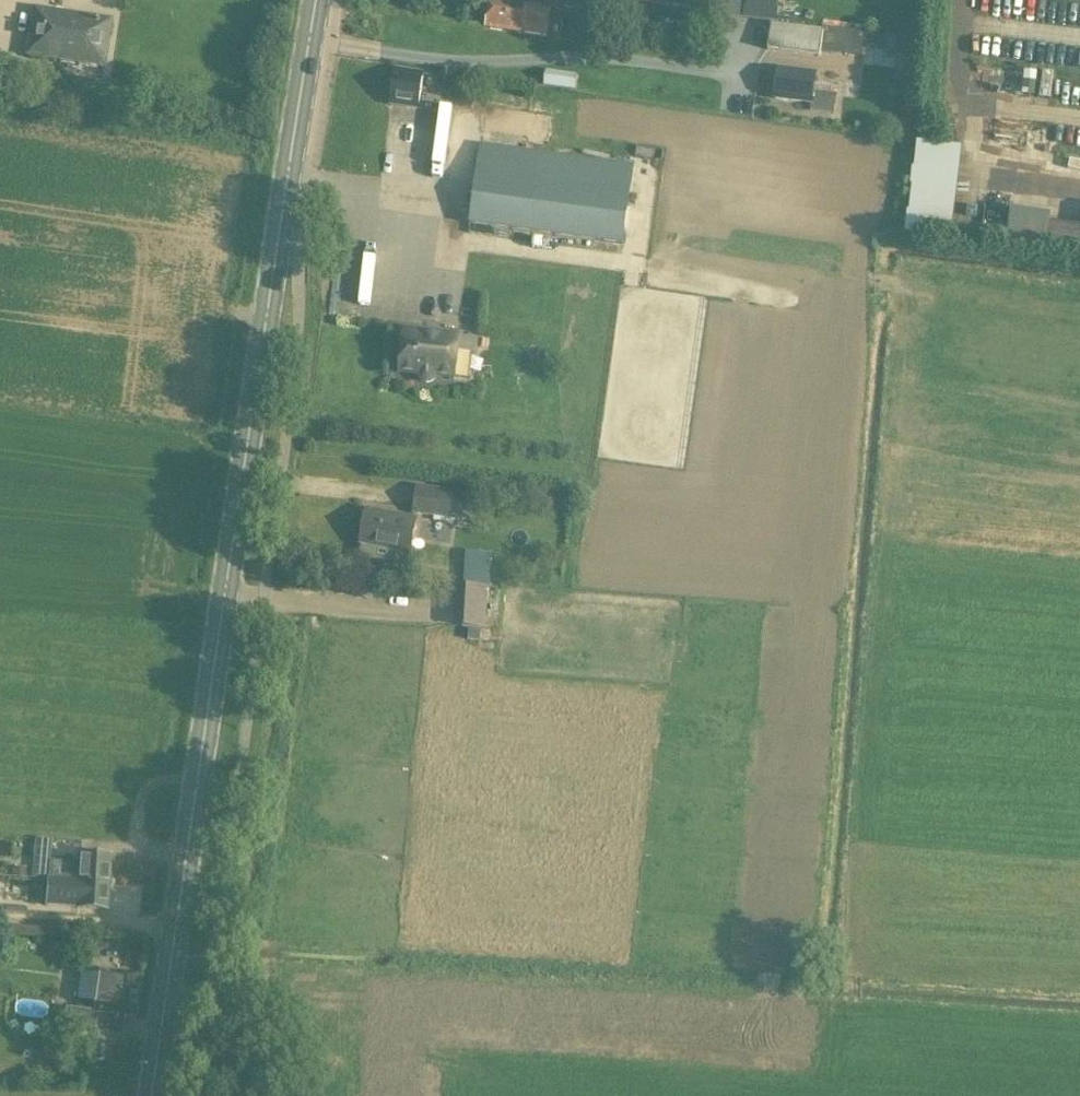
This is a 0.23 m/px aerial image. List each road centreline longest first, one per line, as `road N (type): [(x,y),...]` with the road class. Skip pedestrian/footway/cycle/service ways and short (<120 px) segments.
road 1 (secondary): [(146,1095),(237,542),(309,0)]

